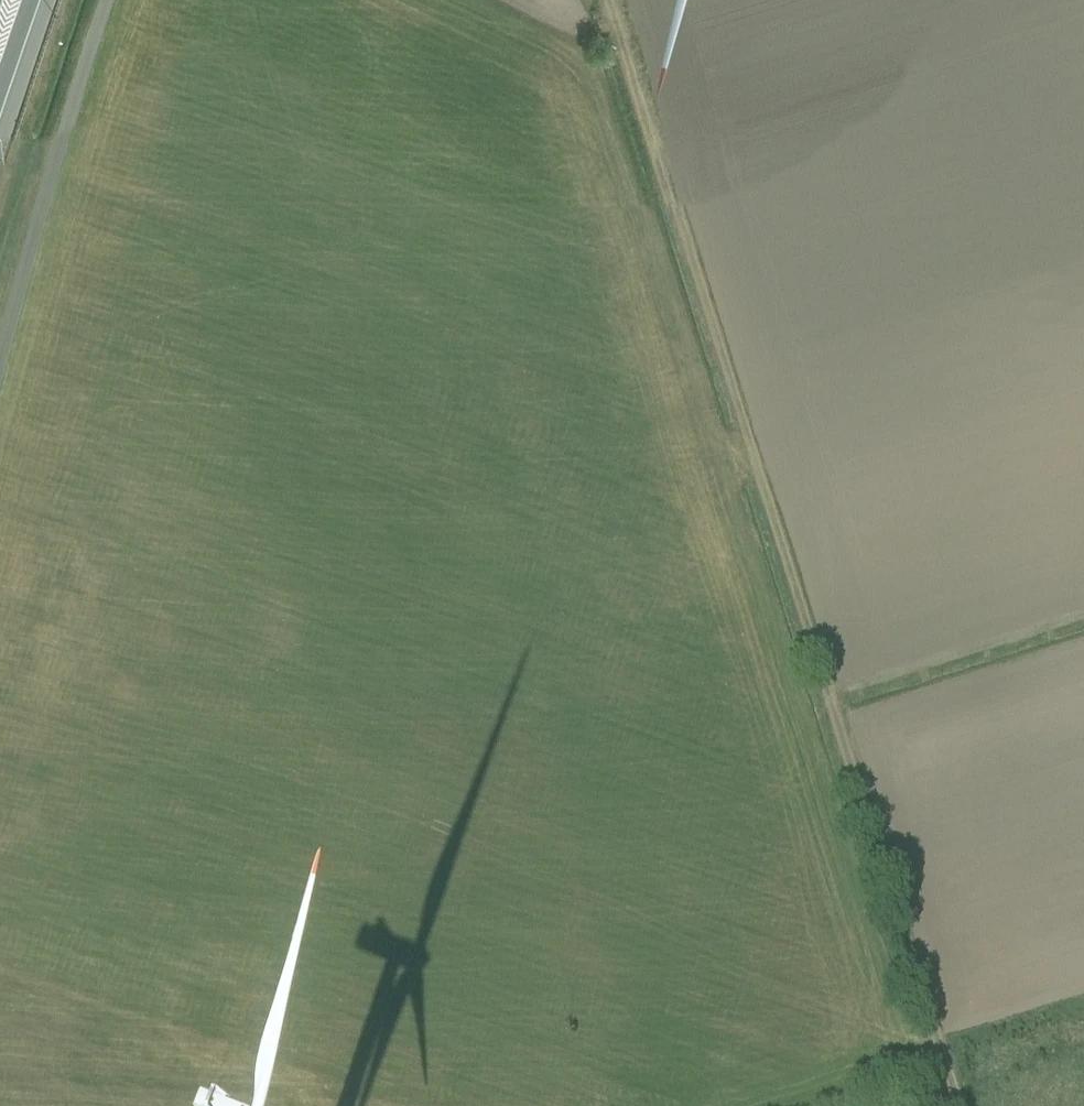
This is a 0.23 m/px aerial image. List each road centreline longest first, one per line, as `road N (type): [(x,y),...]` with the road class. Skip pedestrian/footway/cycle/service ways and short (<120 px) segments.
road 1 (unclassified): [(0,356),(57,150),(109,0)]

